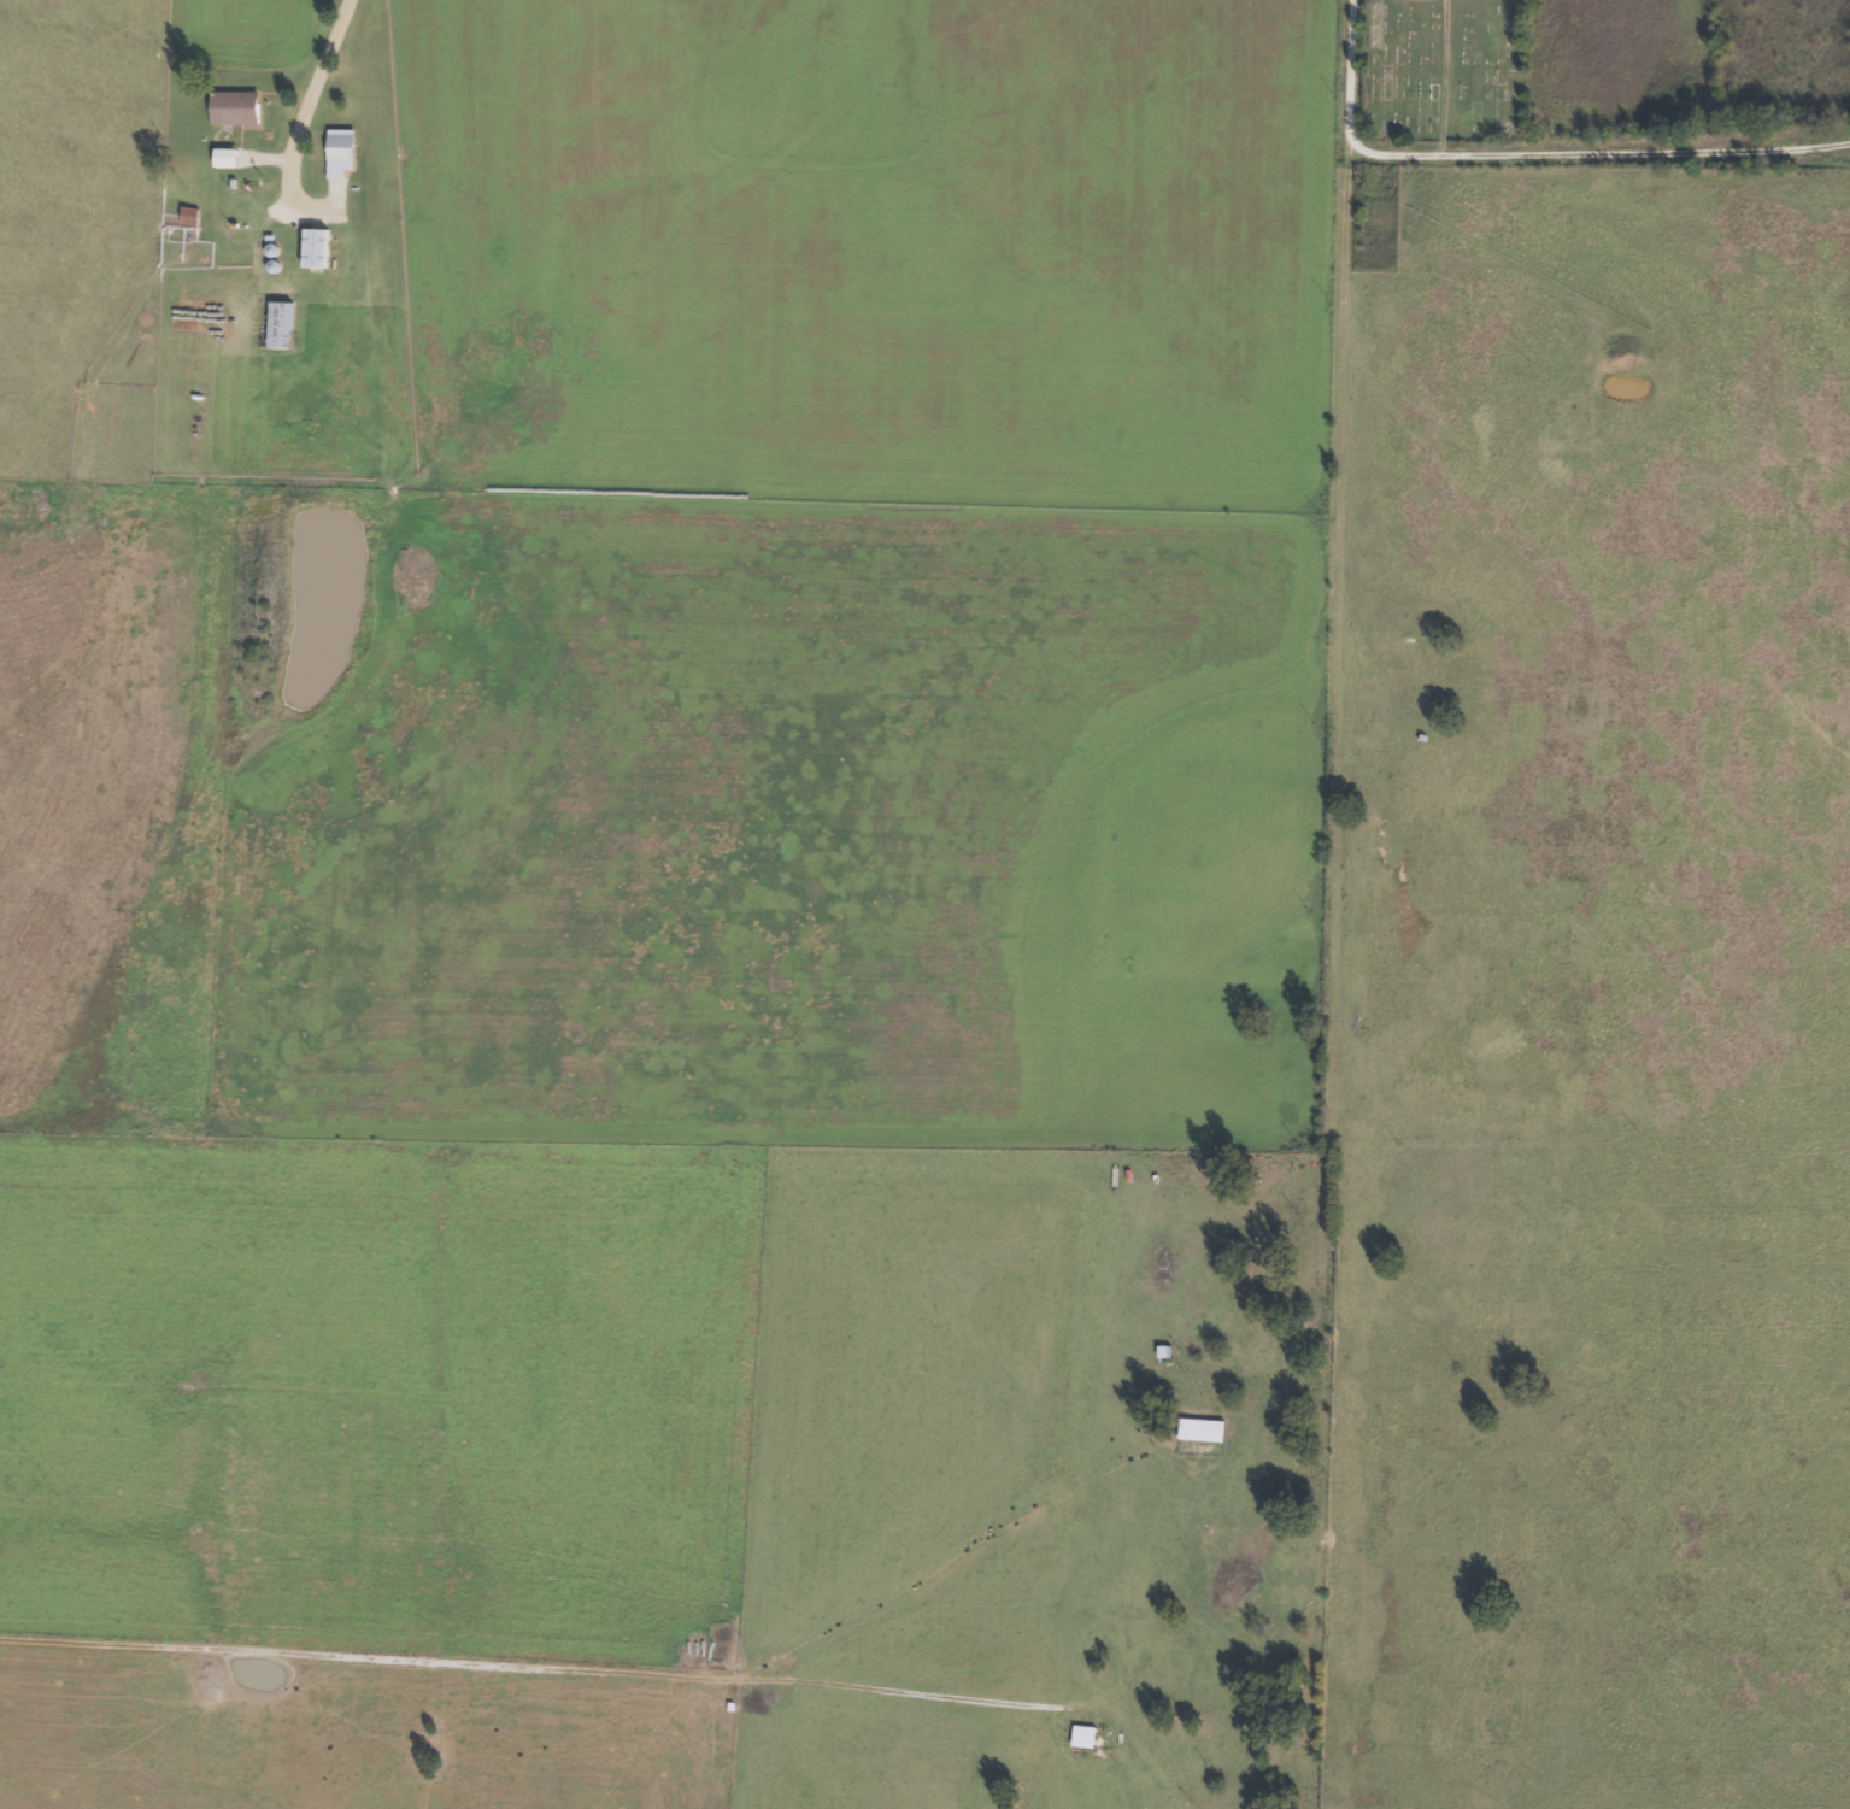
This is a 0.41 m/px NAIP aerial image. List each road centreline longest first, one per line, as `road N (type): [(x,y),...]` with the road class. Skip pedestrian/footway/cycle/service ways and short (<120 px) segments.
road 1 (residential): [(1849,138),(1729,149),(1575,140),(1543,143),(1522,157),(1332,153),(1333,0)]
road 2 (residential): [(358,0),(271,155)]

